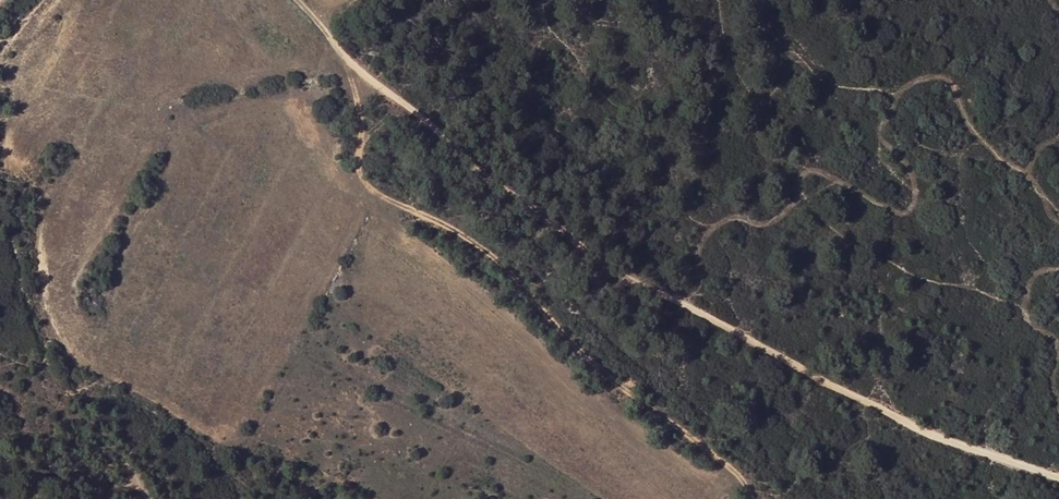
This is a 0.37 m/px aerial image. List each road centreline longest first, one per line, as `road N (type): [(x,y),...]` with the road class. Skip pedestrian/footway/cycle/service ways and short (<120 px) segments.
road 1 (track): [(1058,478),(854,395),(651,284),(389,90),(301,0)]
road 2 (track): [(352,0),(331,35),(362,129),(360,172),(382,197),(480,242),(596,363),(712,440),(742,498)]

